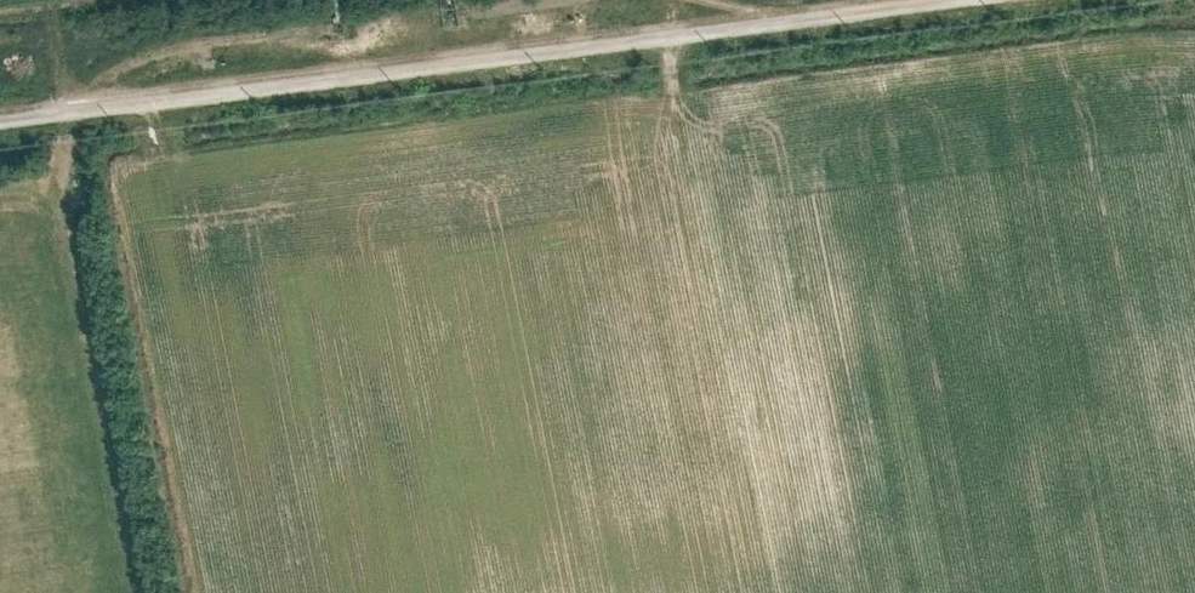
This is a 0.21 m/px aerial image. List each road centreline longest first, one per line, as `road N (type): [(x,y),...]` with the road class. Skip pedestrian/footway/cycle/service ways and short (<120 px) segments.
road 1 (track): [(856,0),(0,109)]

